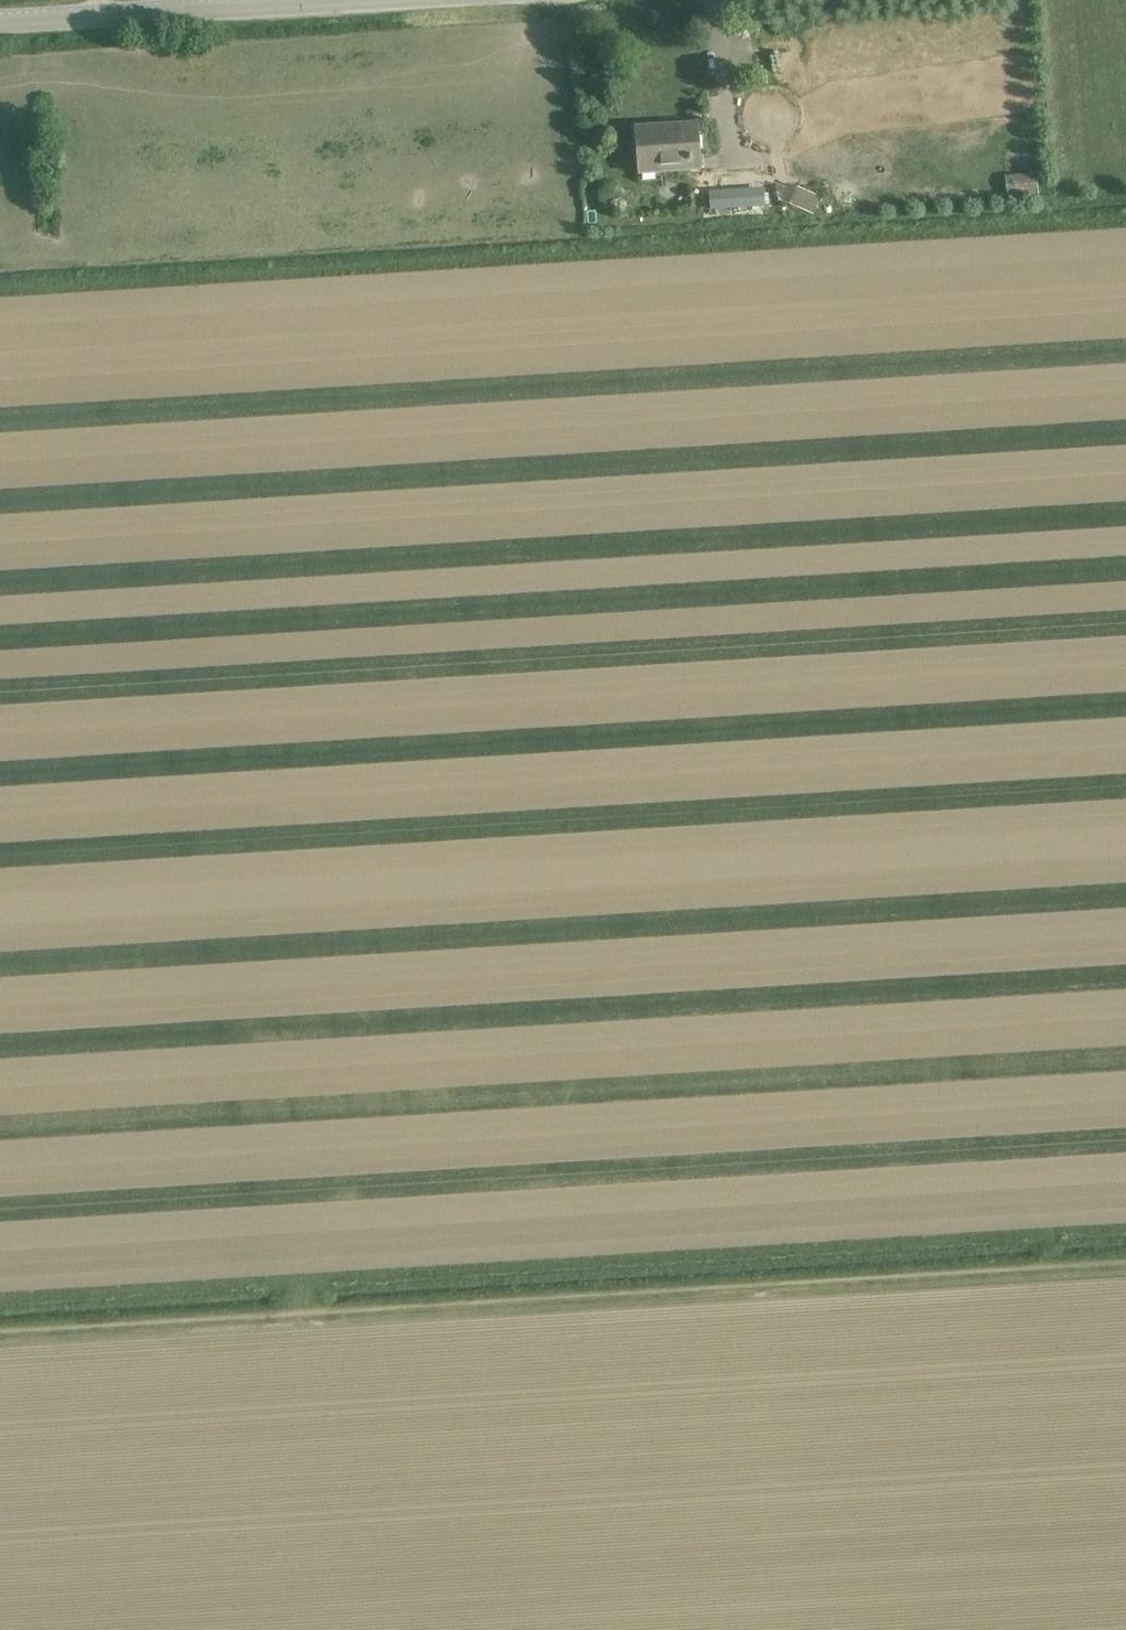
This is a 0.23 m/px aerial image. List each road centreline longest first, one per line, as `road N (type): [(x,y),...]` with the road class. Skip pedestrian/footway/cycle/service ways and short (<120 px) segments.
road 1 (unclassified): [(0,22),(344,0)]

